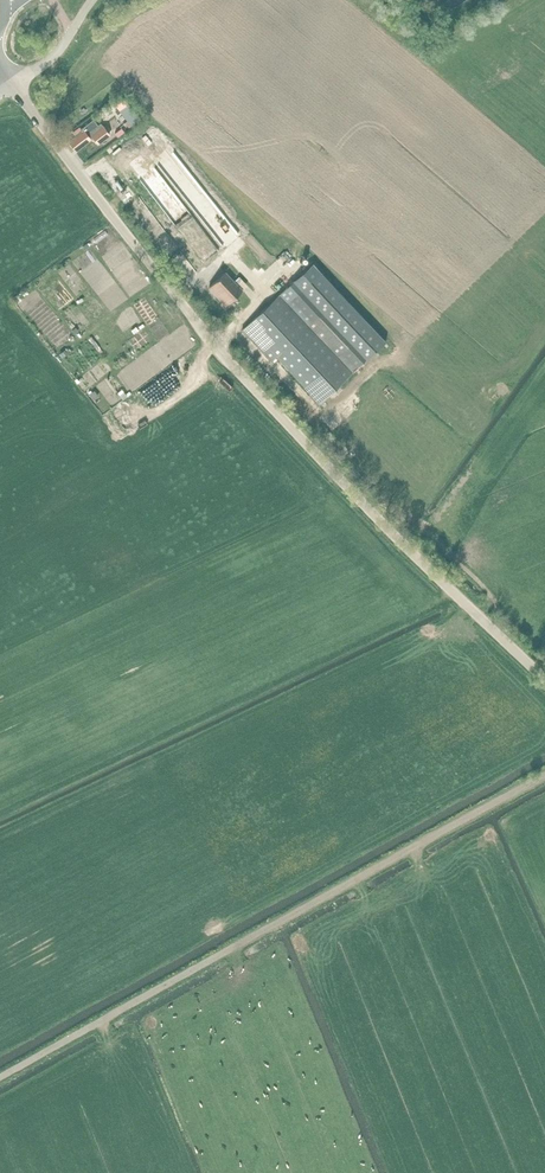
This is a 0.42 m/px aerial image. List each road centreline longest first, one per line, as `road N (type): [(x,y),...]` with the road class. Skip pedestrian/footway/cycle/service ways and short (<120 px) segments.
road 1 (unclassified): [(544,679),(388,529),(224,355),(12,85)]
road 2 (track): [(0,1078),(544,775)]

